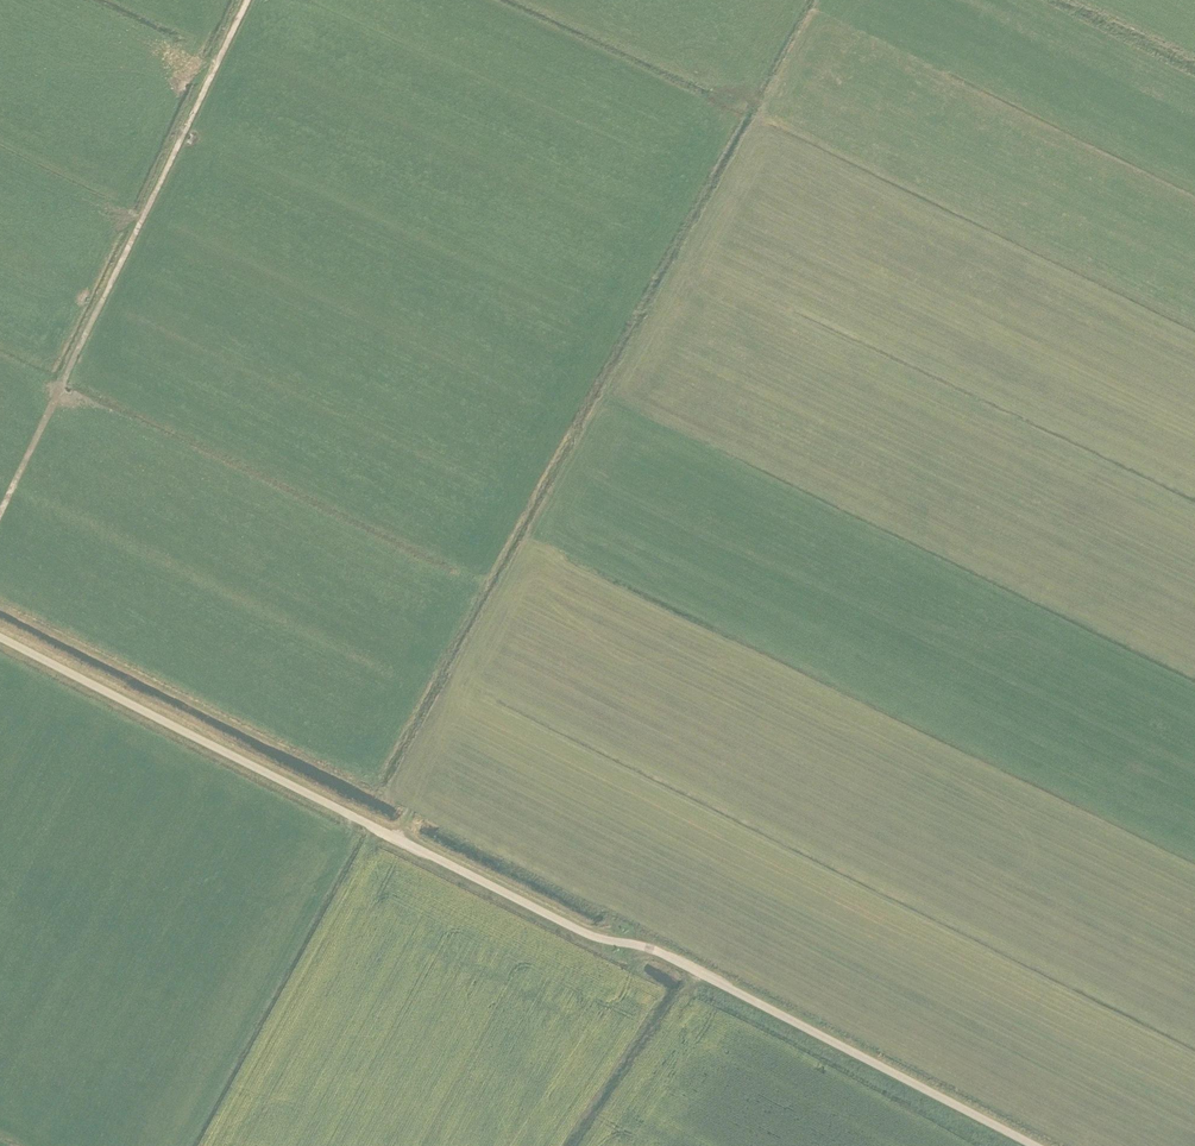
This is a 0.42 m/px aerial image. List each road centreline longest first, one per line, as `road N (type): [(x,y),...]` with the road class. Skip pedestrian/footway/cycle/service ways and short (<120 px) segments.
road 1 (unclassified): [(1033,1145),(693,968),(643,944),(573,928),(0,637)]
road 2 (unclassified): [(0,513),(246,0)]

